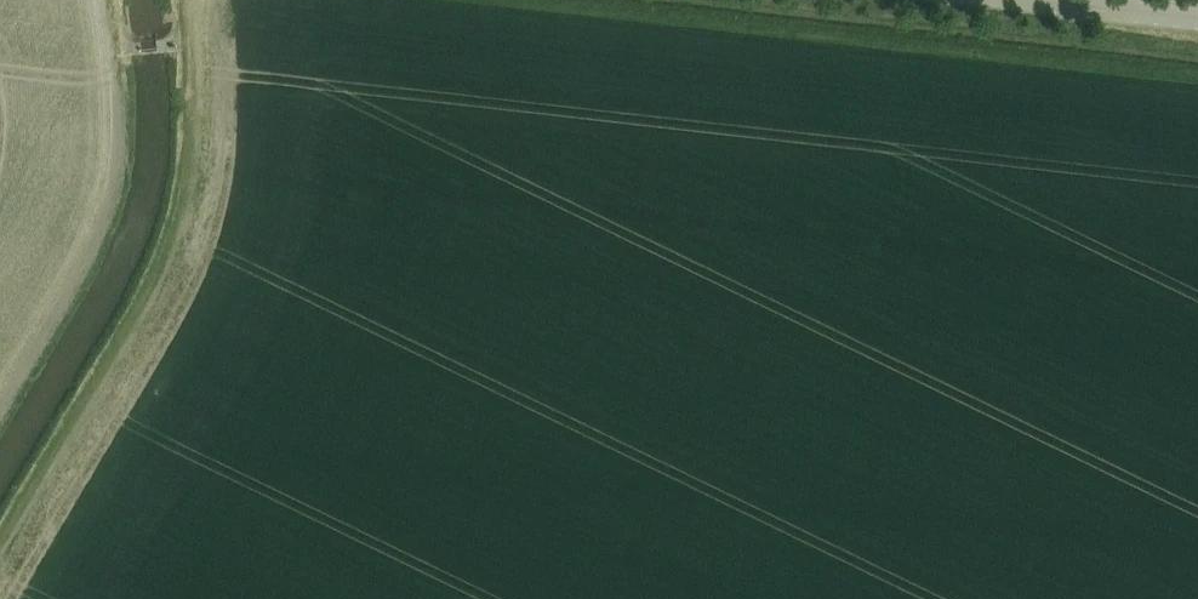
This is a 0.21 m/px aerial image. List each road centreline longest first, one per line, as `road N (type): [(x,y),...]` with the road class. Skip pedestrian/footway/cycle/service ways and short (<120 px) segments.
road 1 (secondary): [(1197,21),(1013,0)]

